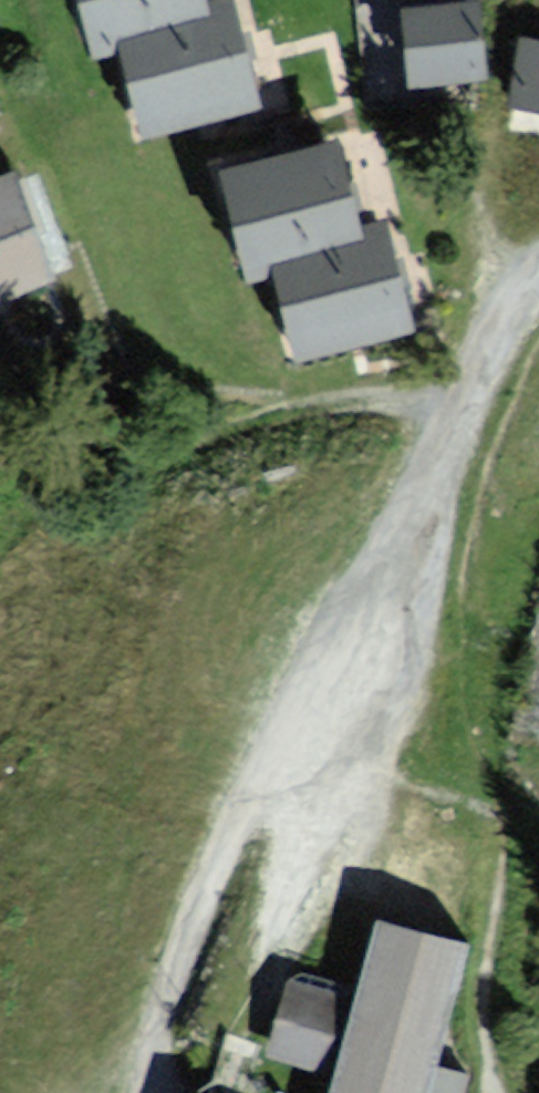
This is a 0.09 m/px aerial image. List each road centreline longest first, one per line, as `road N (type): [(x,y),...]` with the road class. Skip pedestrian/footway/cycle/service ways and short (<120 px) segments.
road 1 (track): [(417,539),(378,573),(238,811),(183,969),(152,1092)]
road 2 (track): [(468,404),(376,389),(161,395),(0,432)]
road 3 (track): [(538,273),(468,404),(417,539),(424,609),(413,678)]
road 4 (track): [(413,678),(346,860),(247,1036)]

